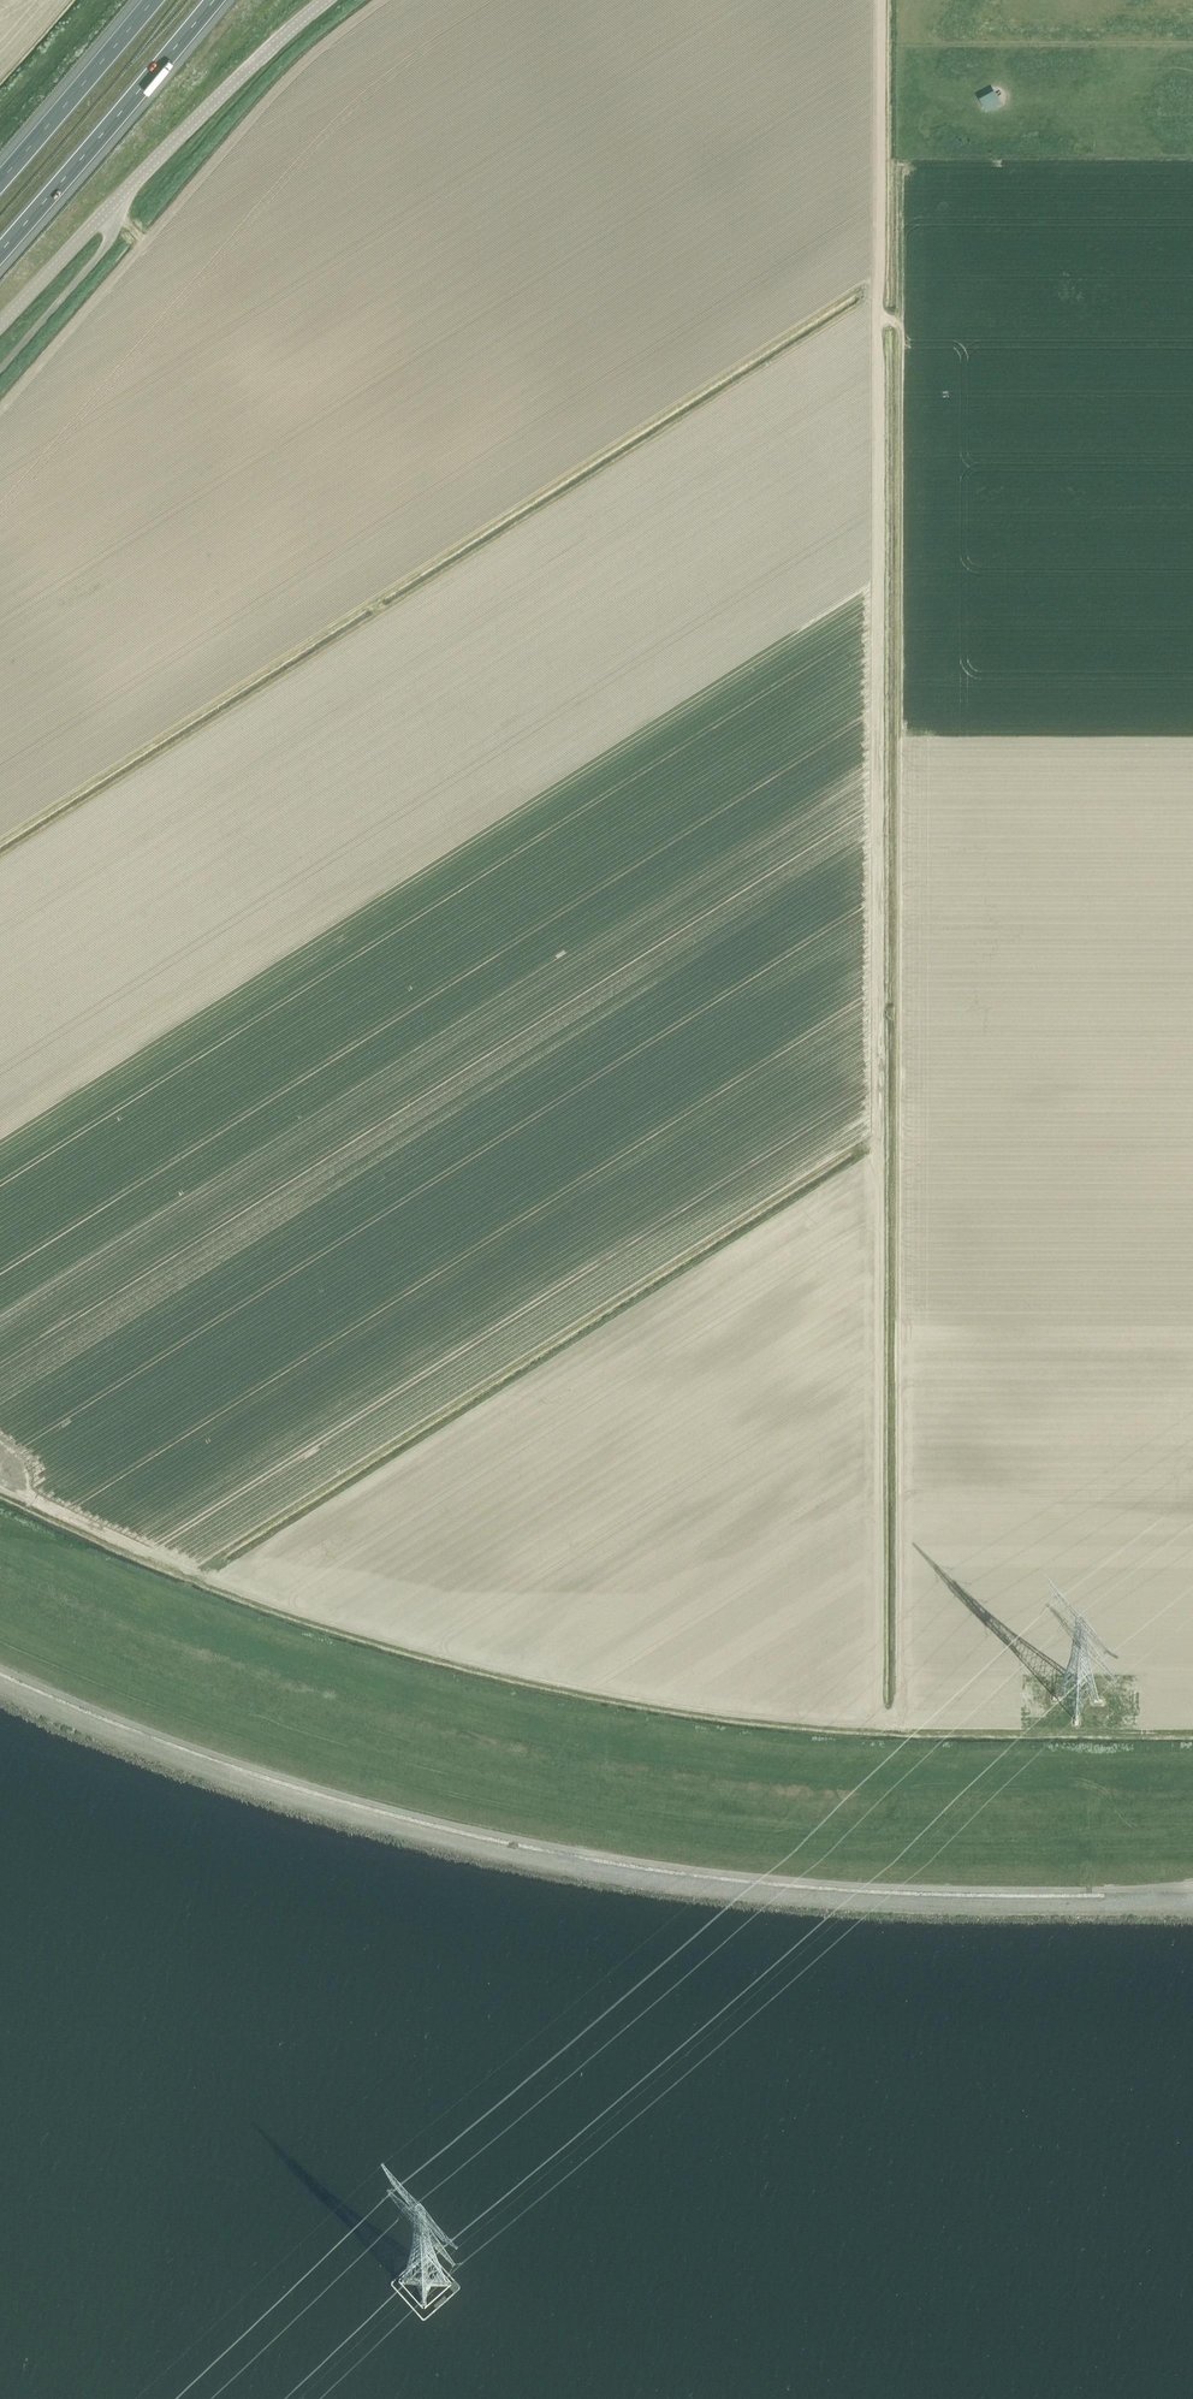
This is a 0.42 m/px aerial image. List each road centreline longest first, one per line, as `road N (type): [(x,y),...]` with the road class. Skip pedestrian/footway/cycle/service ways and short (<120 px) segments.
road 1 (unclassified): [(0,1667),(250,1767),(569,1849),(821,1883),(1192,1890)]
road 2 (track): [(877,0),(875,587)]
road 3 (motorway): [(0,252),(213,0)]
road 4 (unclassified): [(116,201),(326,0)]
road 5 (motorway): [(152,0),(0,181)]
road 6 (unclassified): [(116,201),(105,247),(0,369)]
road 7 (unclassified): [(0,325),(116,201)]

